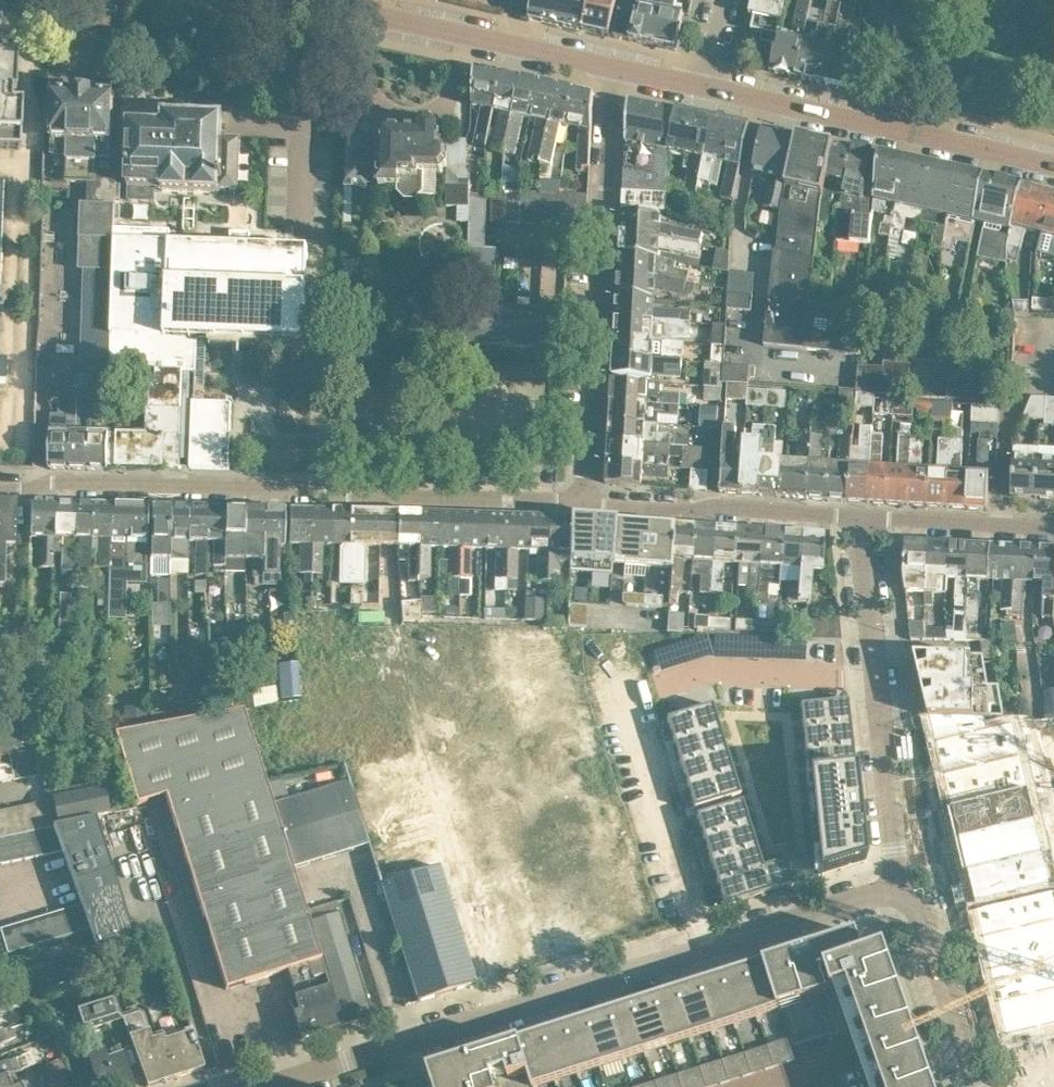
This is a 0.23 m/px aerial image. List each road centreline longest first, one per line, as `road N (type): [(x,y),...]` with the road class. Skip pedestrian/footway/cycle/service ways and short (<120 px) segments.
road 1 (residential): [(589,503),(0,485)]
road 2 (residential): [(267,1086),(707,949)]
road 3 (residential): [(614,69),(589,503)]
road 4 (residential): [(897,889),(859,519)]
road 5 (residential): [(720,91),(1053,170)]
road 6 (residential): [(327,5),(614,69)]
road 7 (residential): [(859,519),(589,503)]
road 8 (residential): [(980,1086),(923,915),(897,889)]
road 9 (residential): [(707,949),(897,889)]
road 10 (residential): [(1053,529),(859,519)]
road 11 (residential): [(707,949),(669,821)]

